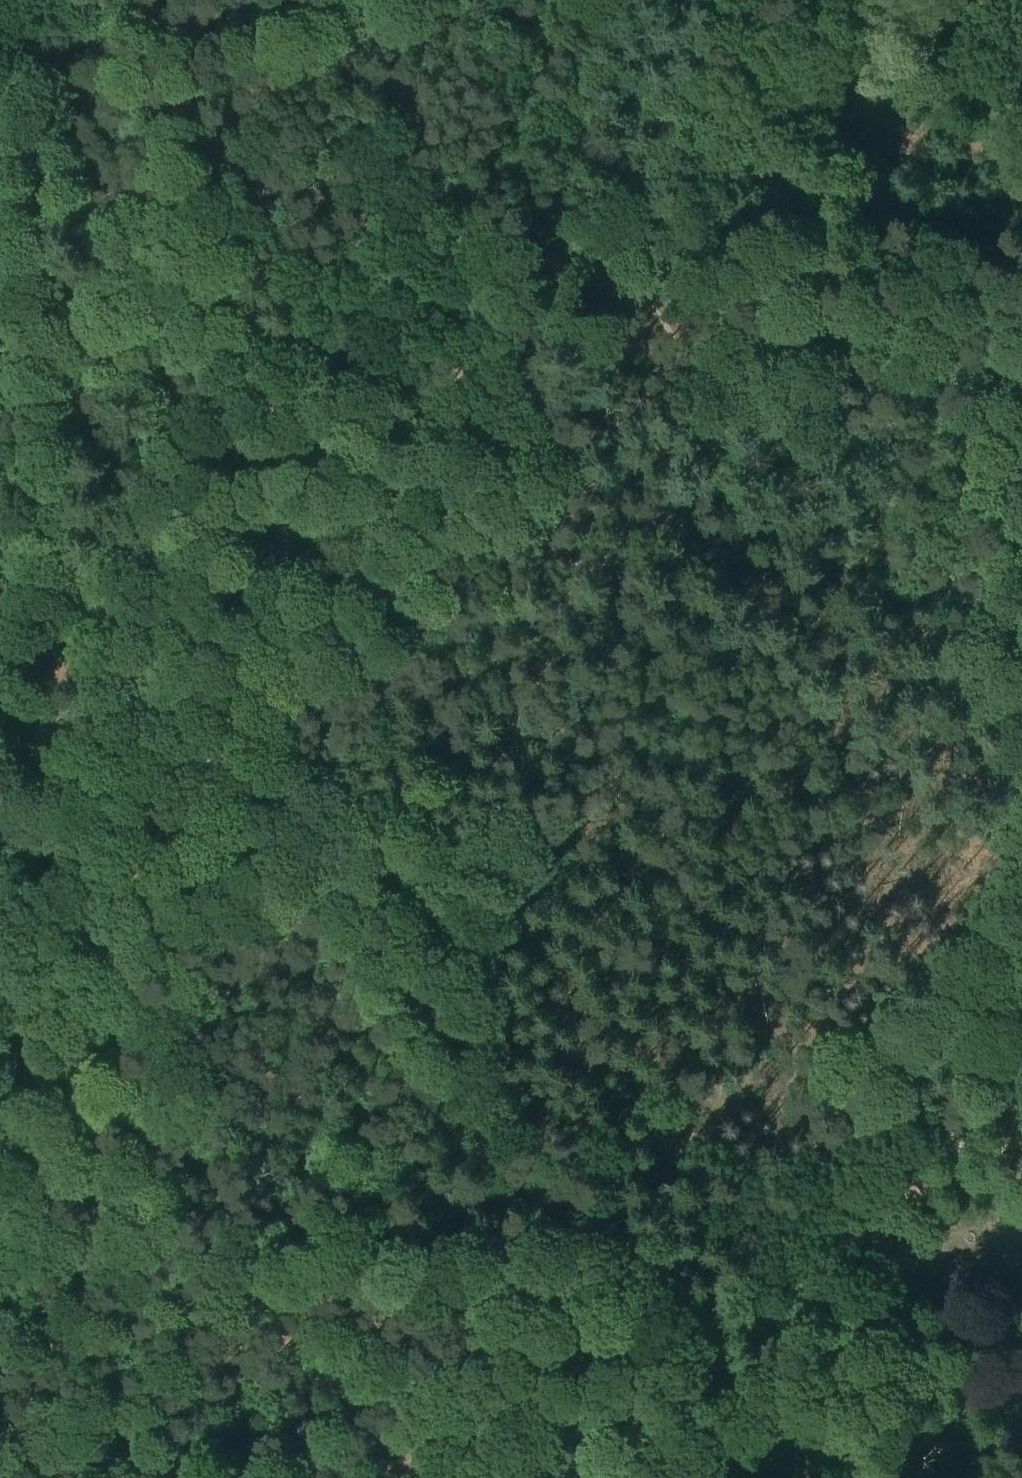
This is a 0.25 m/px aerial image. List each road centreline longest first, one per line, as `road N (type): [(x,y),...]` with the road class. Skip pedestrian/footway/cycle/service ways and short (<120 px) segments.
road 1 (track): [(645,527),(615,550),(474,600),(340,729),(341,804),(316,916),(319,985),(294,1100),(278,1145),(199,1276),(181,1323),(178,1380),(0,1464)]
road 2 (track): [(385,0),(355,85),(353,116),(363,136),(459,221),(642,295),(676,339),(687,404),(660,511),(645,527)]
road 3 (track): [(958,1162),(868,1225),(823,1273),(750,1378)]

